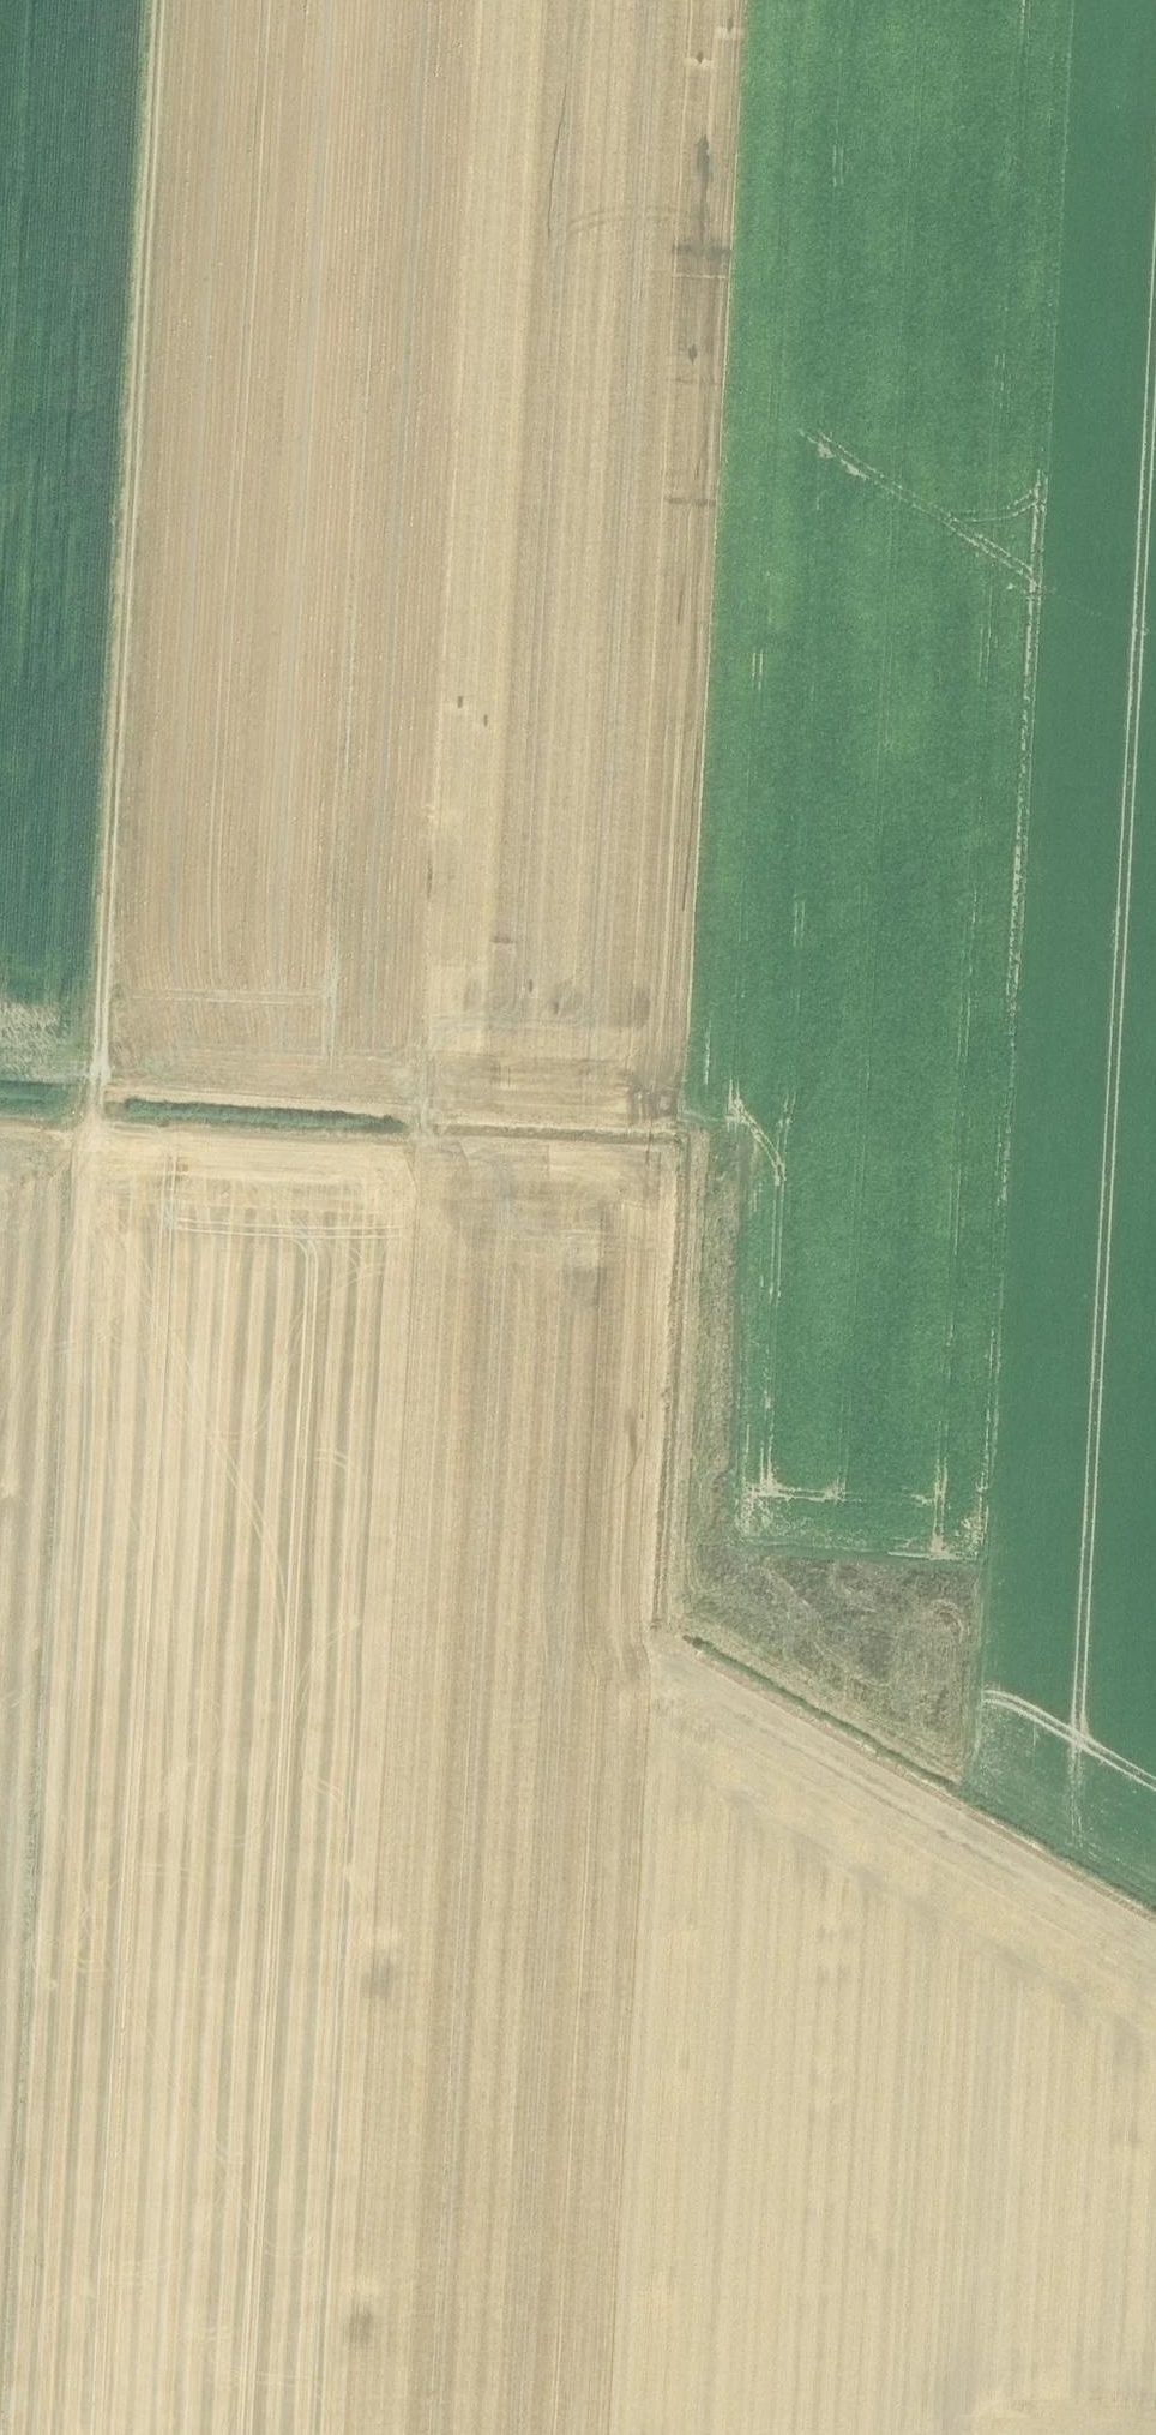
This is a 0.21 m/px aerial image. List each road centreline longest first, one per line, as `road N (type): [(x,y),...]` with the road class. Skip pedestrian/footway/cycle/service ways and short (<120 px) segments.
road 1 (track): [(93,1098),(149,0)]

